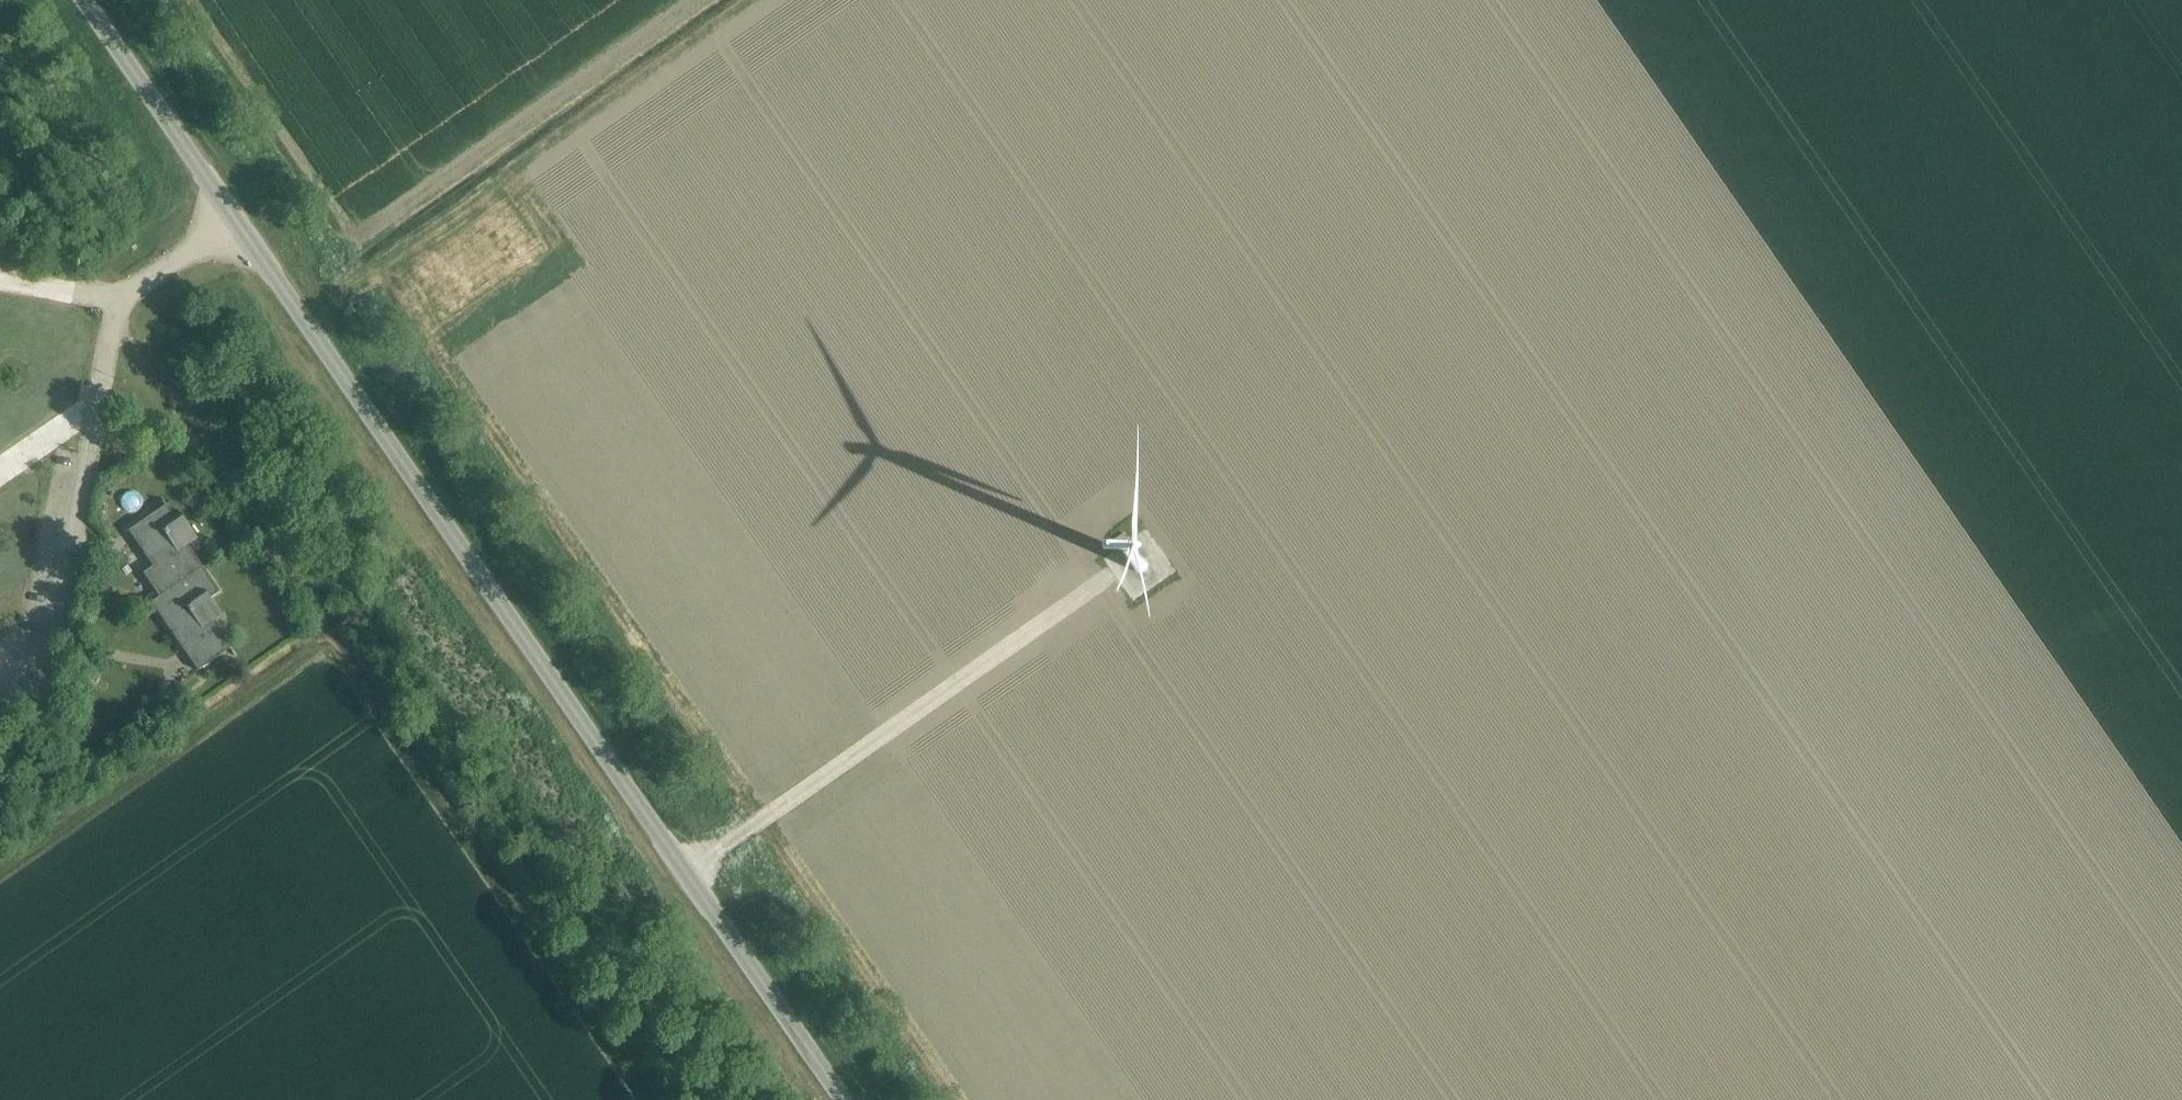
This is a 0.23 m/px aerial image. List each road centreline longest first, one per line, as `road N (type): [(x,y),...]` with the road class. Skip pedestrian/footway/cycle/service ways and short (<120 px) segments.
road 1 (unclassified): [(834,1099),(83,0)]

